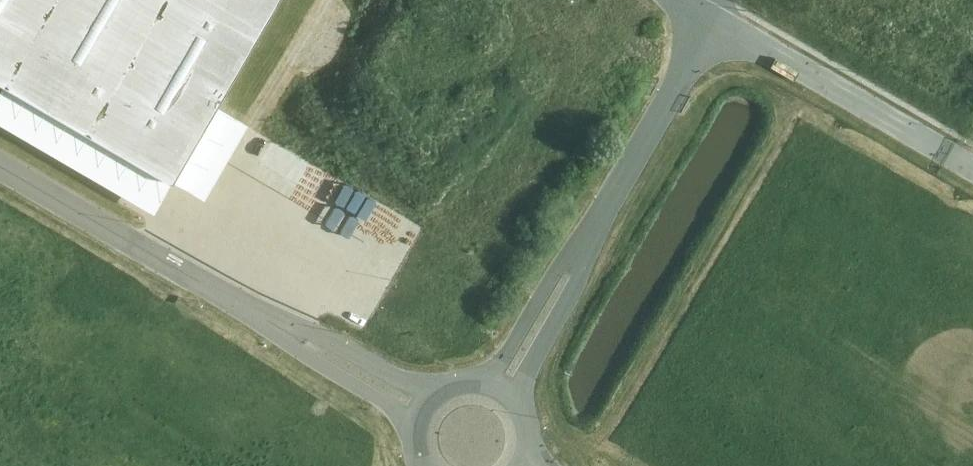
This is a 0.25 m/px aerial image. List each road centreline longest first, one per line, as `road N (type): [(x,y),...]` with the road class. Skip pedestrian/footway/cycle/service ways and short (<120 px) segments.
road 1 (residential): [(716,21),(972,171)]
road 2 (residential): [(216,290),(0,165)]
road 3 (residential): [(438,395),(216,290)]
road 4 (residential): [(216,290),(419,425)]
road 5 (residential): [(519,402),(613,200)]
road 6 (residential): [(613,200),(489,383)]
road 7 (residential): [(716,21),(613,200)]

